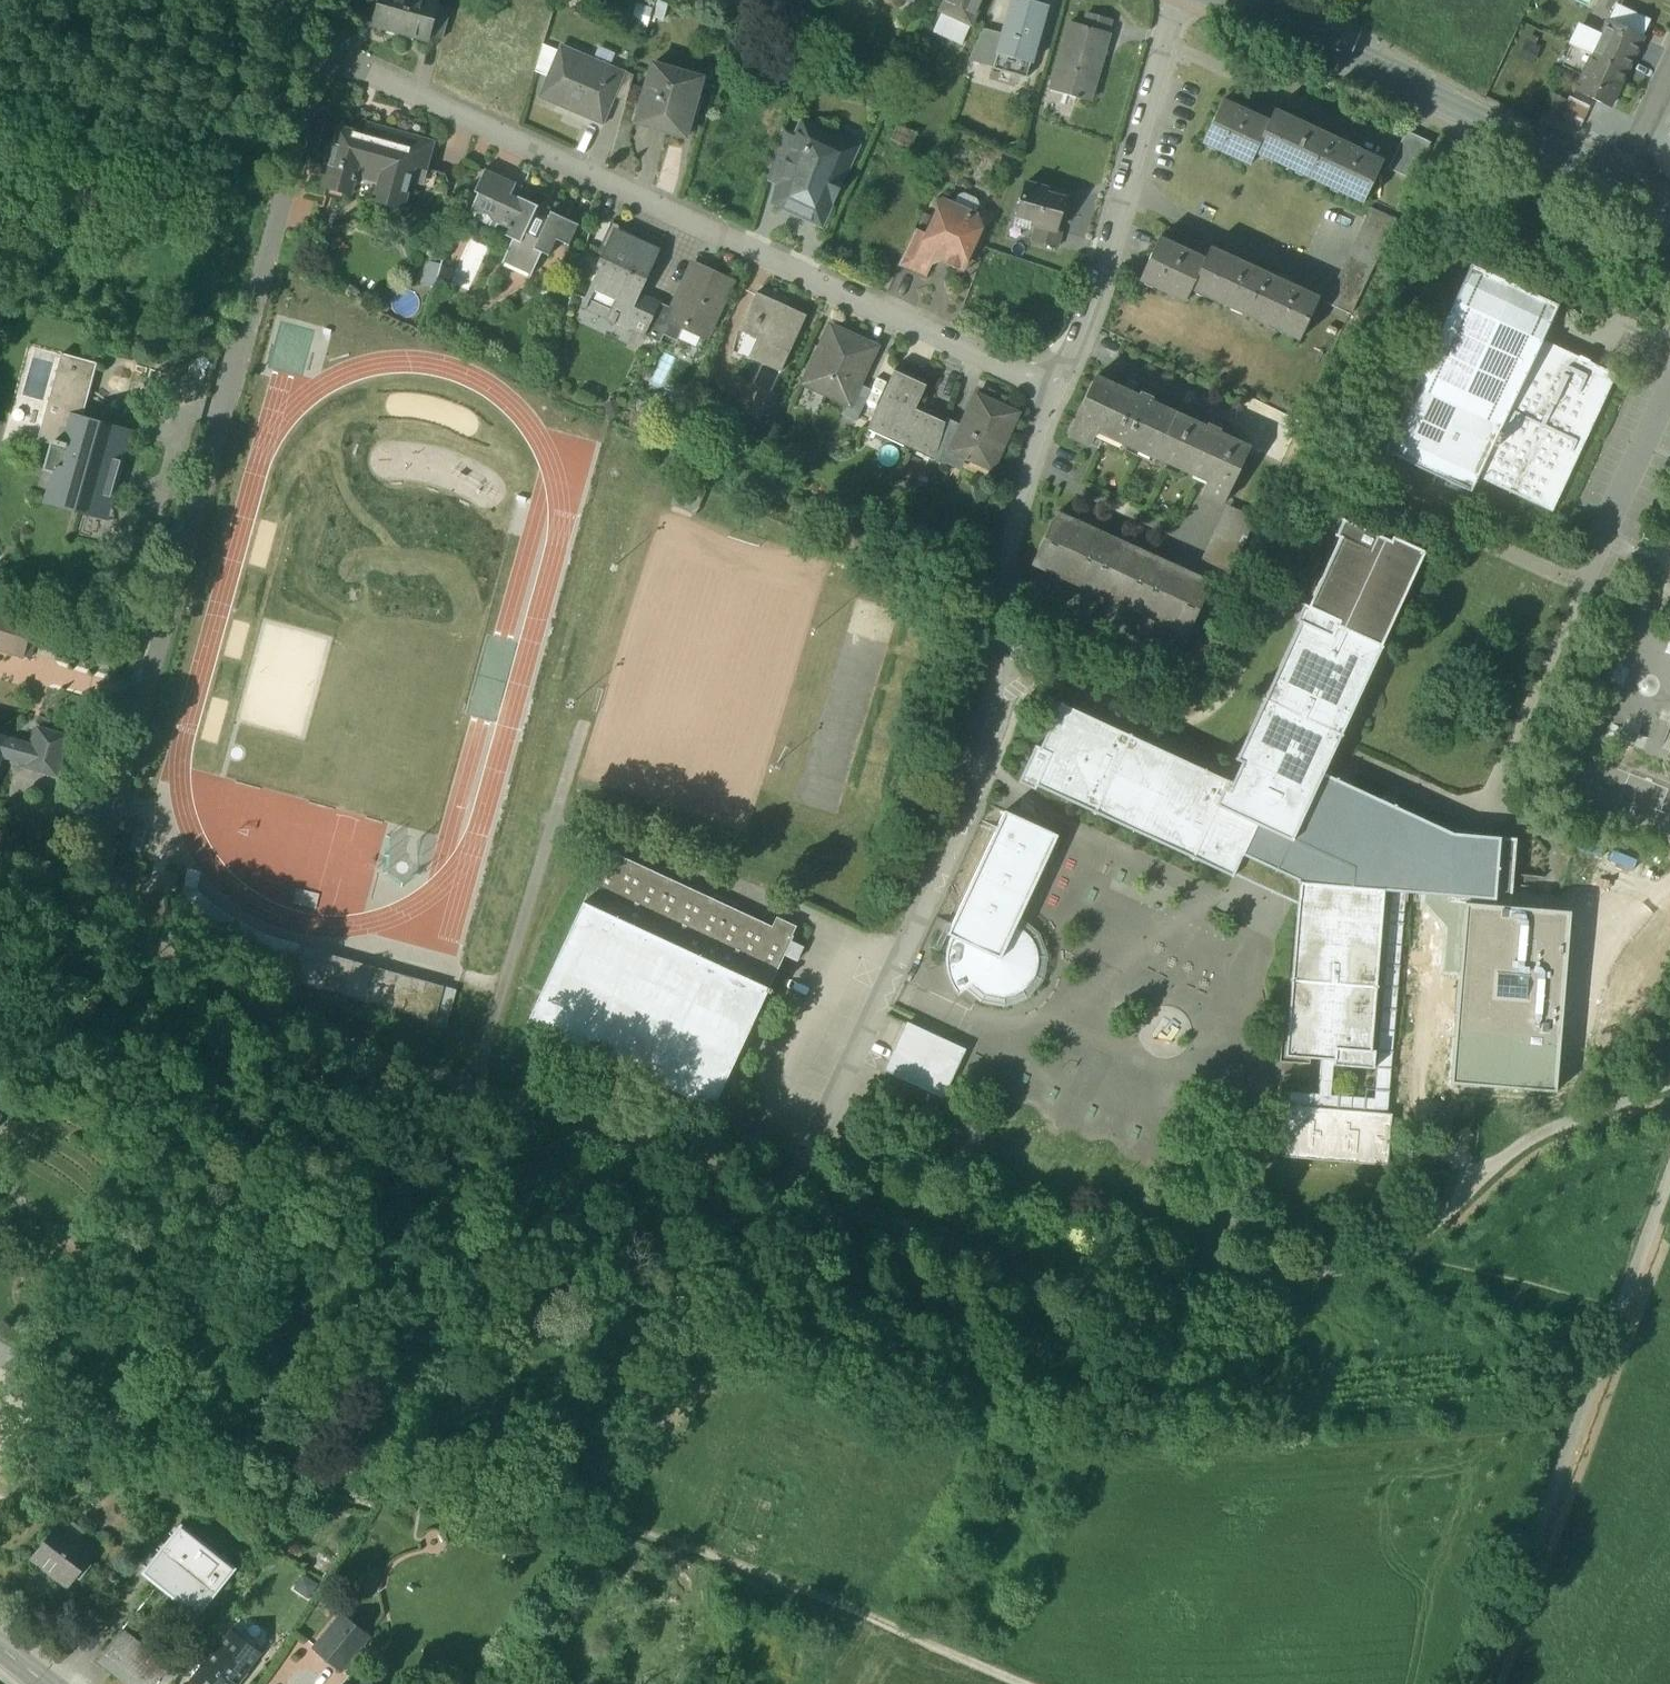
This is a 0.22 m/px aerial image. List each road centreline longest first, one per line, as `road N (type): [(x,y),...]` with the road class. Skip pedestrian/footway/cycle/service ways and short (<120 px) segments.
road 1 (track): [(1669,1083),(1531,1140),(1487,1170),(1423,1237),(1378,1259),(1276,1282),(1073,1291),(544,1110),(302,1044),(168,978),(111,935)]
road 2 (residential): [(111,935),(340,73)]
road 3 (residential): [(1050,386),(340,73)]
road 4 (residential): [(1050,386),(989,650),(994,767),(986,805),(894,1002)]
road 5 (track): [(1491,1683),(1602,1391),(1669,1182)]
road 6 (unclassified): [(1204,0),(1669,214)]
road 7 (residential): [(1184,0),(1050,386)]
road 8 (track): [(999,1683),(891,1628),(625,1527)]

